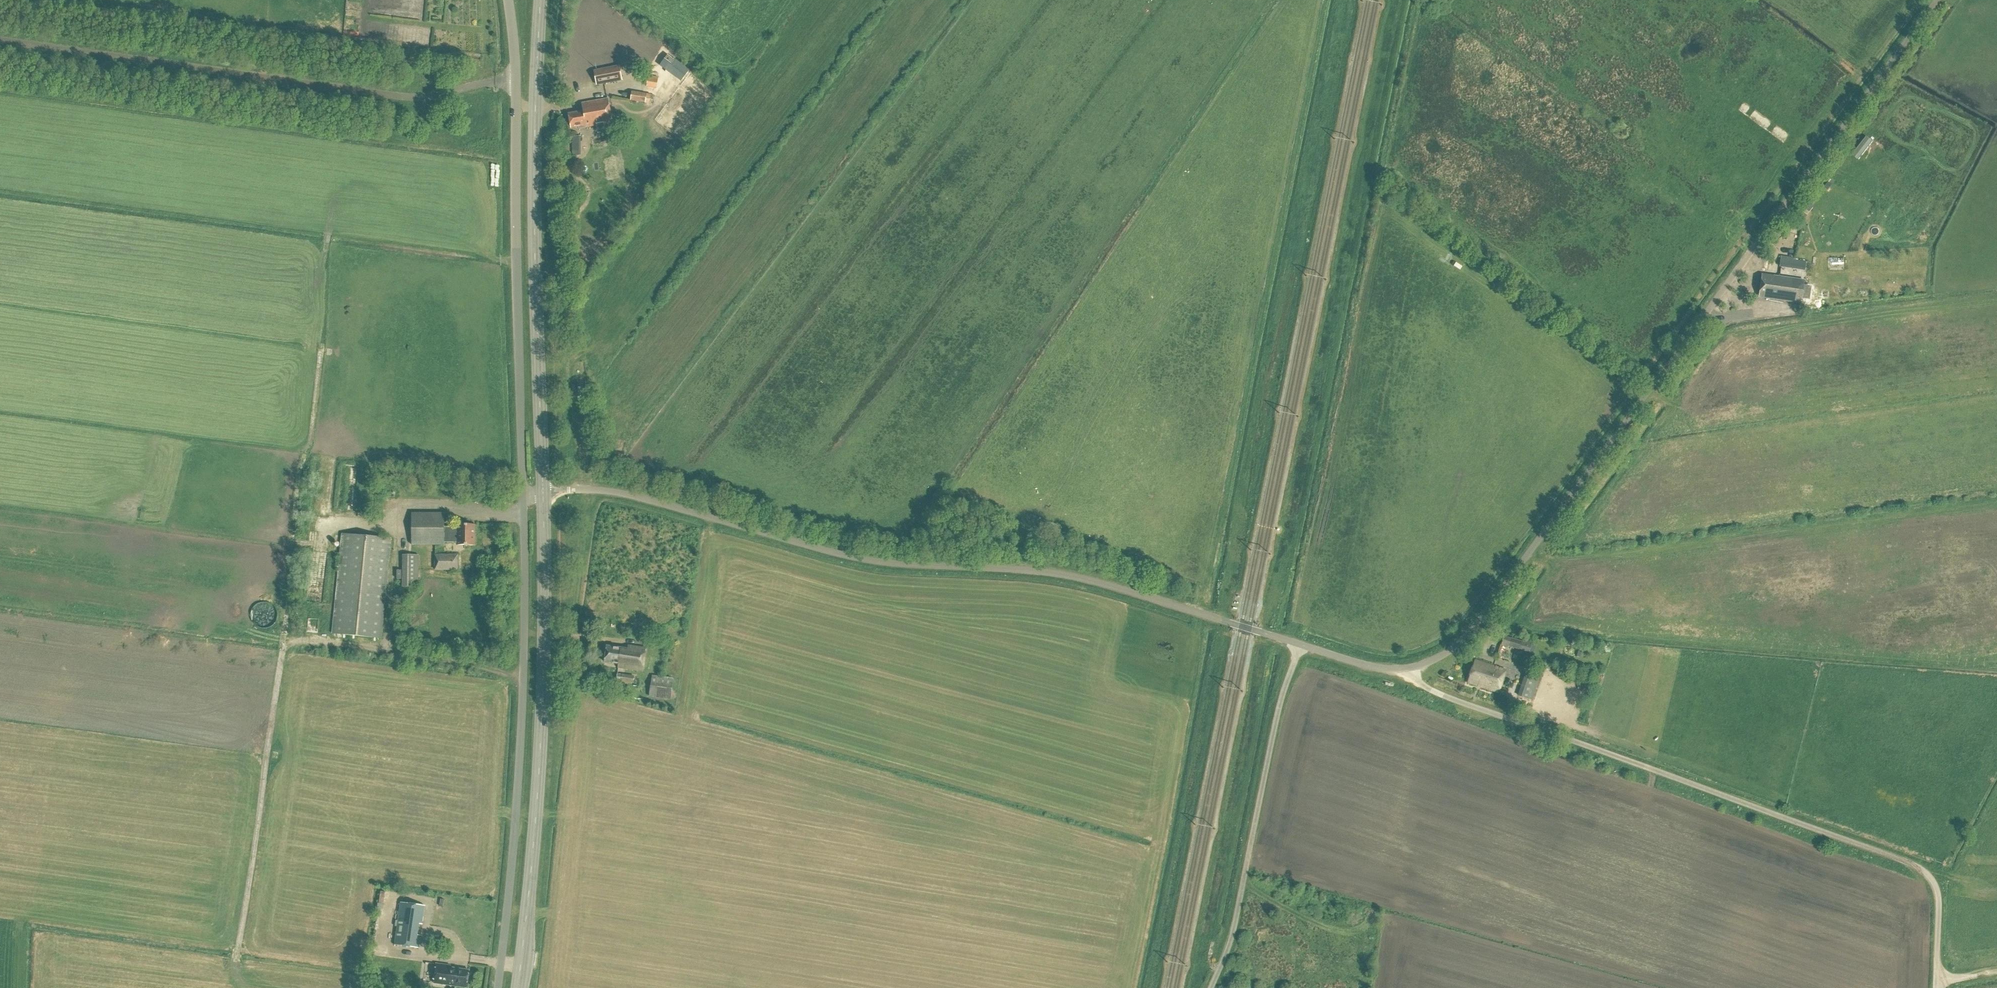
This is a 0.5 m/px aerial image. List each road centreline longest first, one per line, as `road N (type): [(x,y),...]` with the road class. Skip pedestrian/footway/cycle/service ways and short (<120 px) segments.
road 1 (unclassified): [(1413,667),(1469,633),(1937,0)]
road 2 (unclassified): [(1299,644),(1054,574),(858,559),(620,493),(543,491)]
road 3 (secondary): [(516,987),(541,722),(543,491)]
road 4 (unclassified): [(497,987),(519,831),(522,492)]
road 5 (secondary): [(543,491),(535,241),(541,0)]
road 6 (unclassified): [(522,492),(516,81)]
road 7 (unclassified): [(1299,644),(1230,941),(1211,987)]
road 8 (unclassified): [(321,86),(0,39)]
road 9 (unclassified): [(516,81),(439,96),(354,91)]

